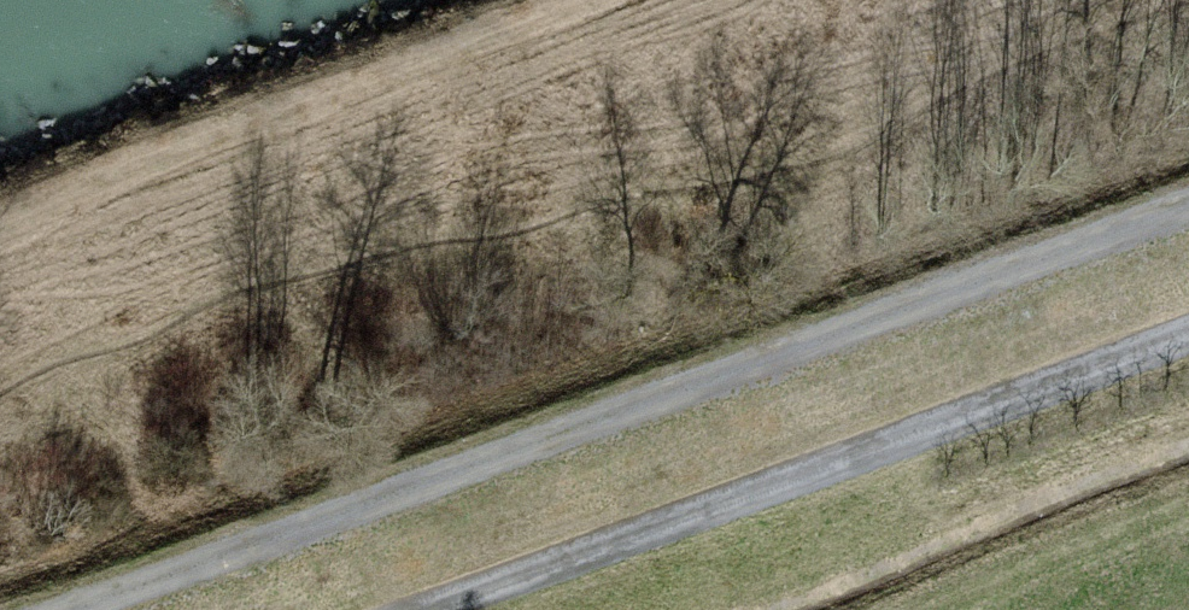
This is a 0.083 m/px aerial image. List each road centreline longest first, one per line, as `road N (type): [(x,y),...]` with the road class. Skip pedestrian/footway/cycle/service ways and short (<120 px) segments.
road 1 (track): [(1188,198),(33,609)]
road 2 (track): [(1188,322),(399,609)]

